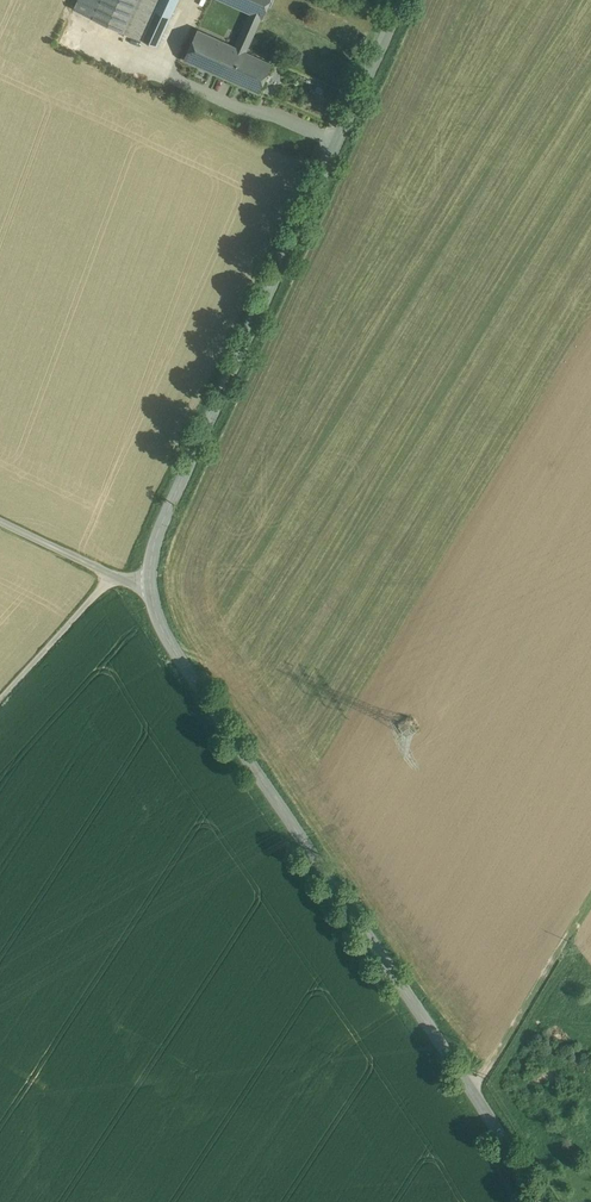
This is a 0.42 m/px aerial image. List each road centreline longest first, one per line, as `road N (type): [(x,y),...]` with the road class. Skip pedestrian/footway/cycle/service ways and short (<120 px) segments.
road 1 (secondary): [(150,583),(160,626),(471,1089),(538,1201)]
road 2 (secondary): [(395,0),(165,514),(150,583)]
road 3 (track): [(471,1089),(590,900)]
road 4 (unclassified): [(150,583),(131,582),(0,521)]

